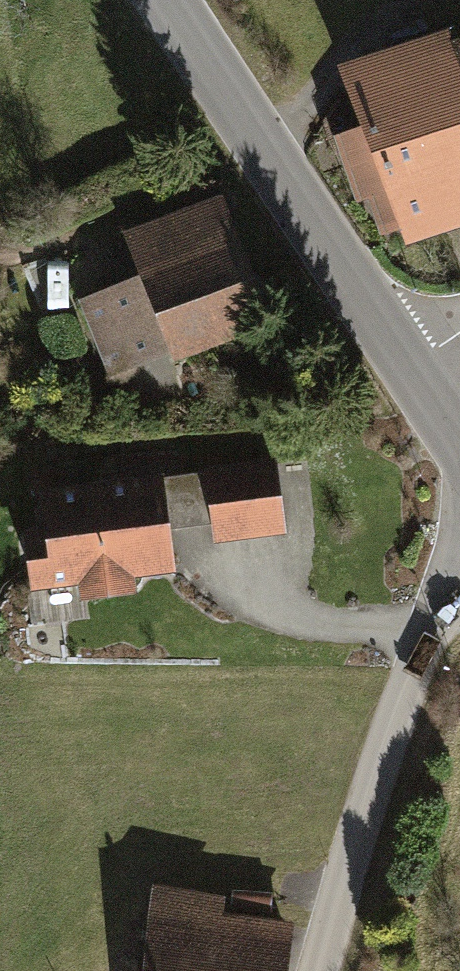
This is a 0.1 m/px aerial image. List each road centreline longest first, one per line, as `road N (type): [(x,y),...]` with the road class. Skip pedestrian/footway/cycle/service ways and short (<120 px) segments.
road 1 (tertiary): [(163,0),(408,365)]
road 2 (tertiary): [(316,970),(414,670),(459,579)]

